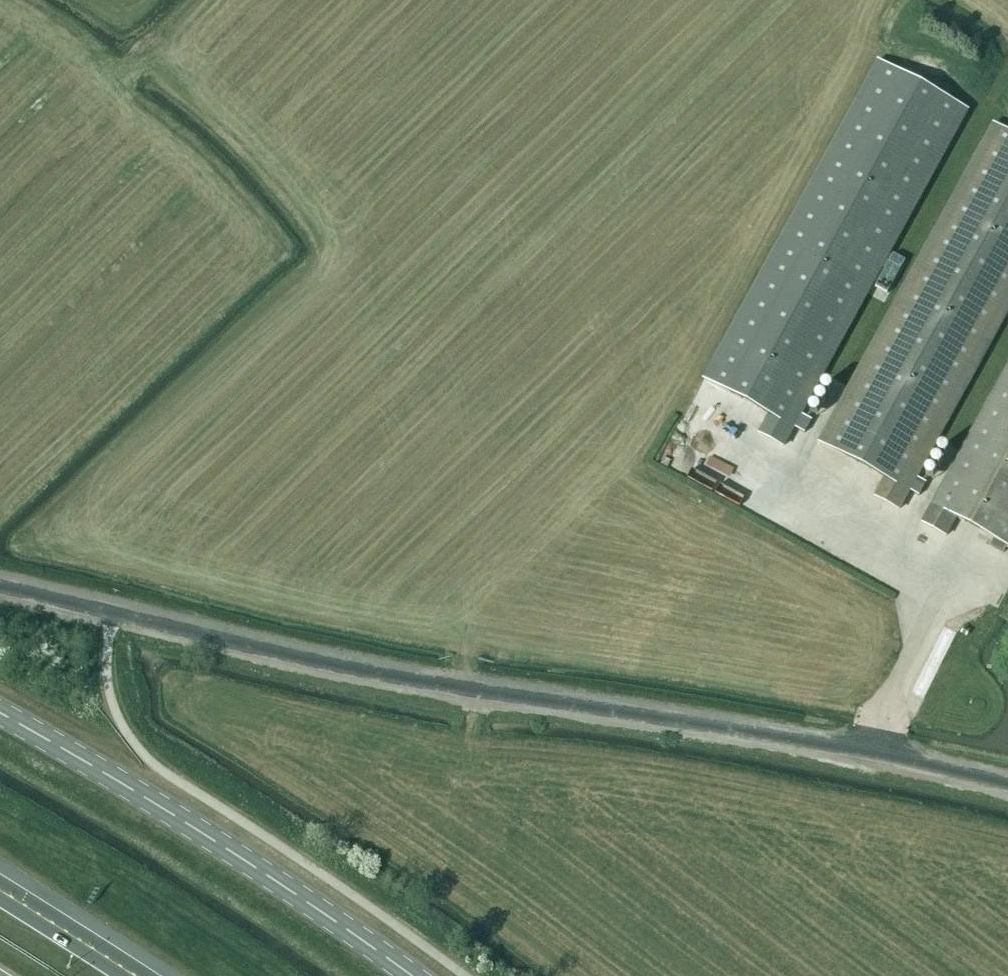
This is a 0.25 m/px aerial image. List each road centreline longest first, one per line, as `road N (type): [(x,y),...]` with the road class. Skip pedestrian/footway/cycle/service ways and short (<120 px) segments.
road 1 (unclassified): [(1007,791),(778,741),(479,699),(0,586)]
road 2 (tertiary): [(408,975),(238,852),(0,713)]
road 3 (motorway): [(134,975),(0,890)]

